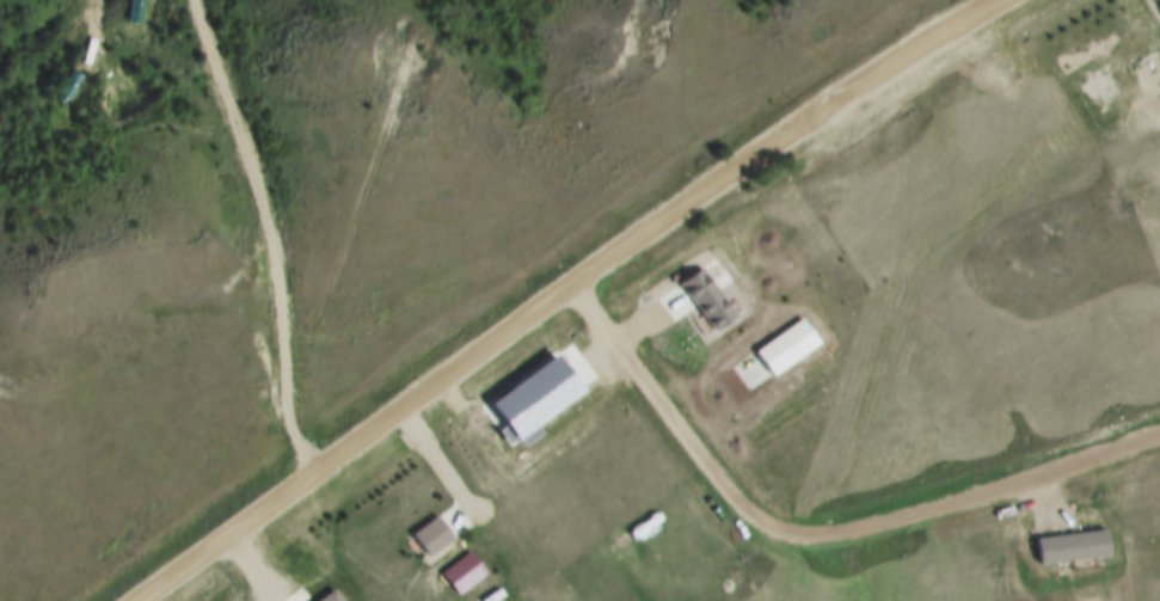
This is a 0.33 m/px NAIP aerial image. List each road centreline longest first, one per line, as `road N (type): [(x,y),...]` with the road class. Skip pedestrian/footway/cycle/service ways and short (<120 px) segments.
road 1 (residential): [(137,600),(766,151),(1016,0)]
road 2 (residential): [(576,282),(738,509),(786,534),(845,531),(1159,432)]

